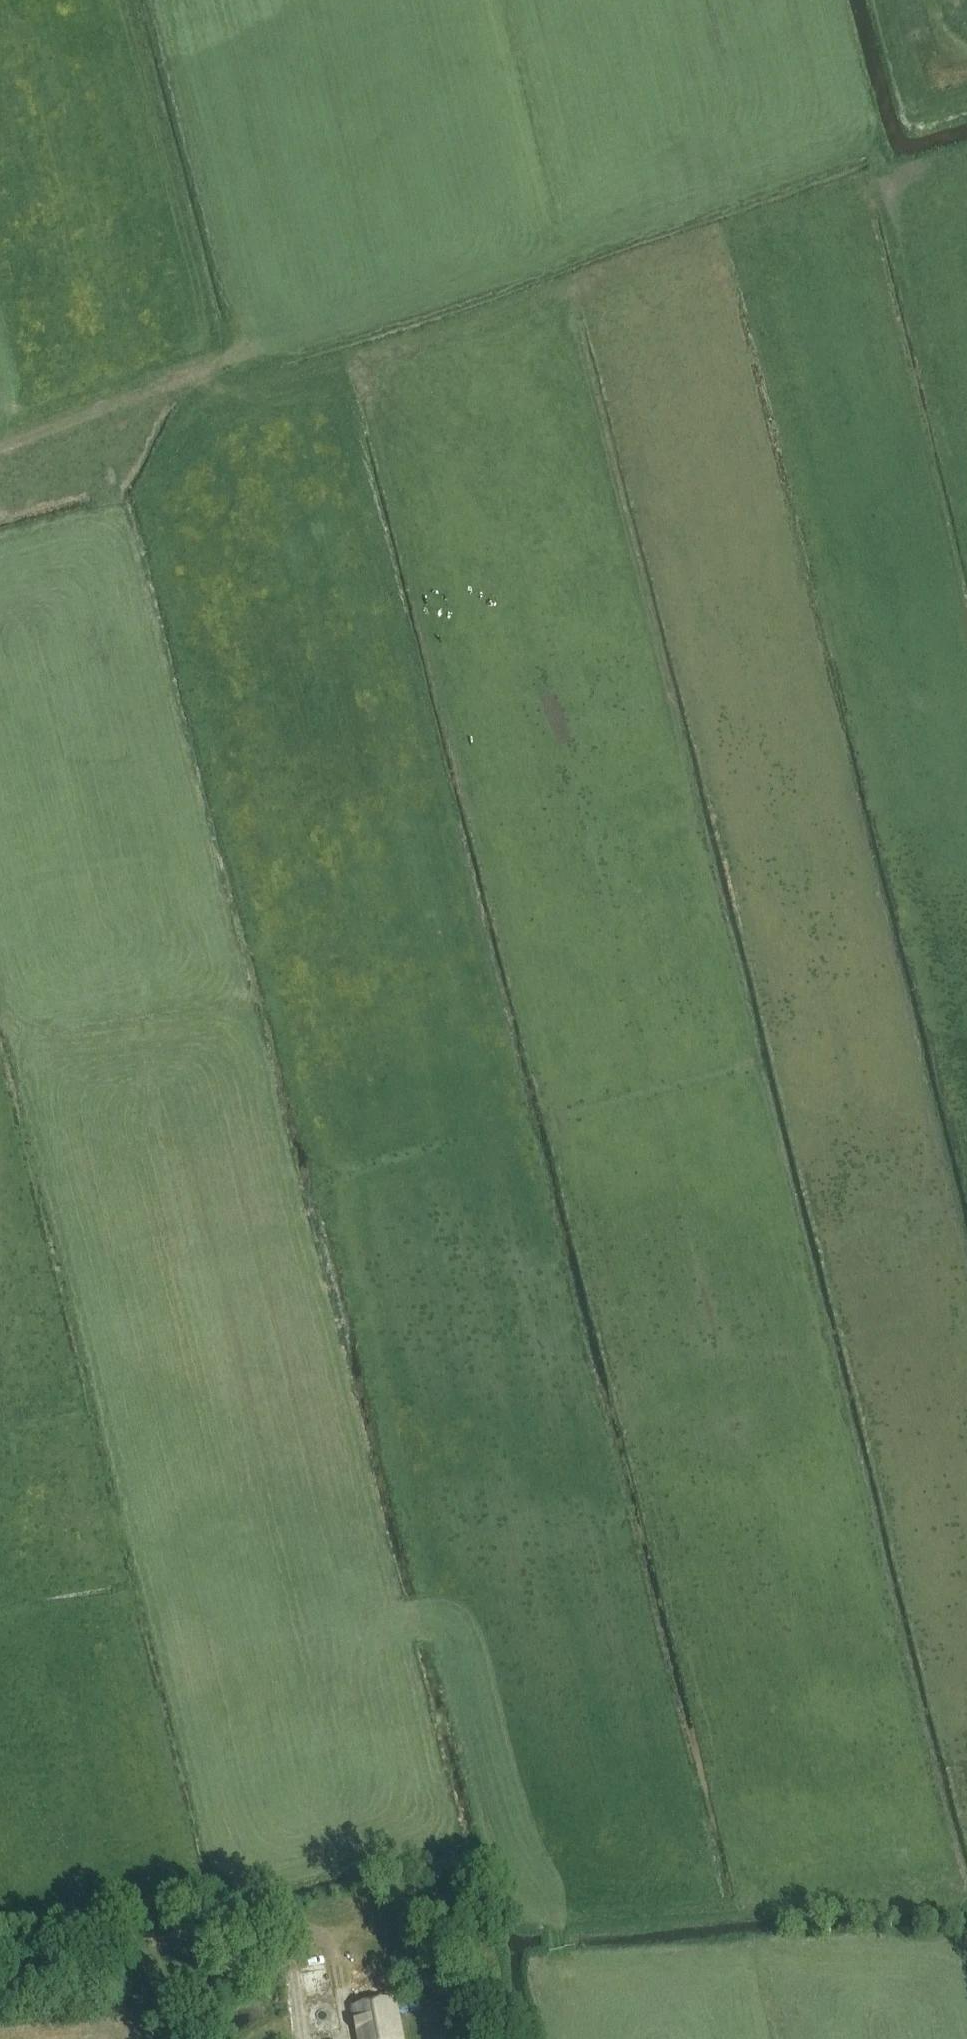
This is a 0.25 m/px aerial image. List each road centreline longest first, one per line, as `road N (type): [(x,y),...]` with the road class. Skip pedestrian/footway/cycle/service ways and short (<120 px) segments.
road 1 (track): [(0,1963),(239,1926),(307,1941),(333,1986)]
road 2 (track): [(0,450),(214,365)]

